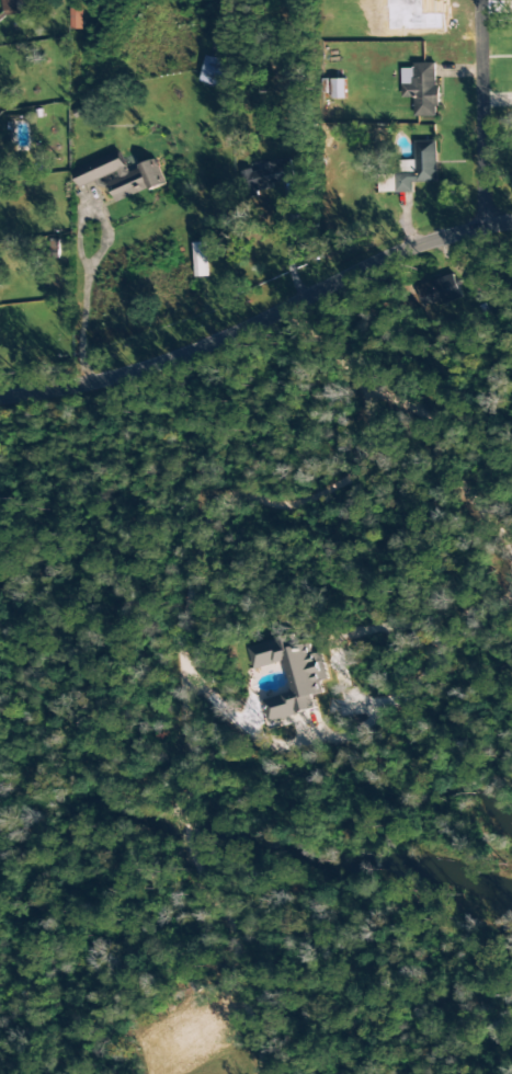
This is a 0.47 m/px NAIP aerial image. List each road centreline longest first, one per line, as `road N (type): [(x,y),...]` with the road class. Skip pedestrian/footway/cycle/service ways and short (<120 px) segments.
road 1 (tertiary): [(511,218),(478,225),(223,333),(64,379),(0,387)]
road 2 (residential): [(478,225),(481,0)]

